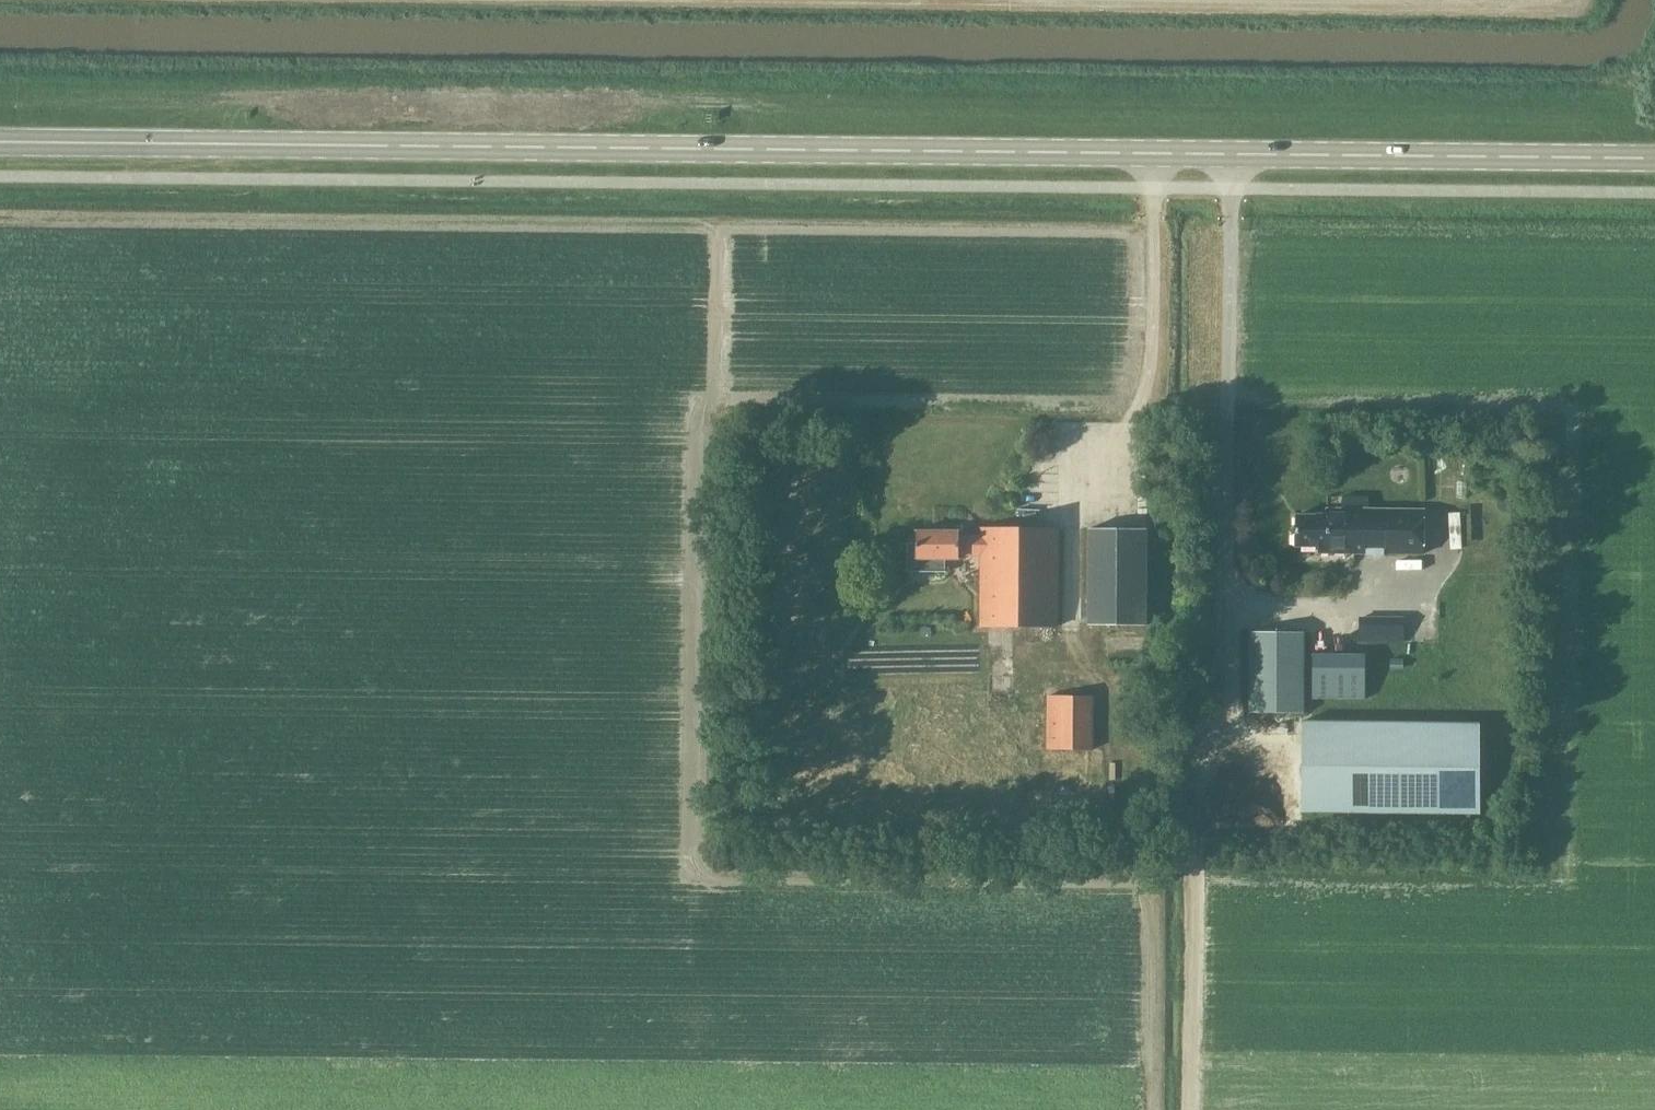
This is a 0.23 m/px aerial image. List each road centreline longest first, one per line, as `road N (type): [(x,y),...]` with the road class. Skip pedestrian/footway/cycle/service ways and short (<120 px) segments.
road 1 (secondary): [(0,142),(1654,158)]

